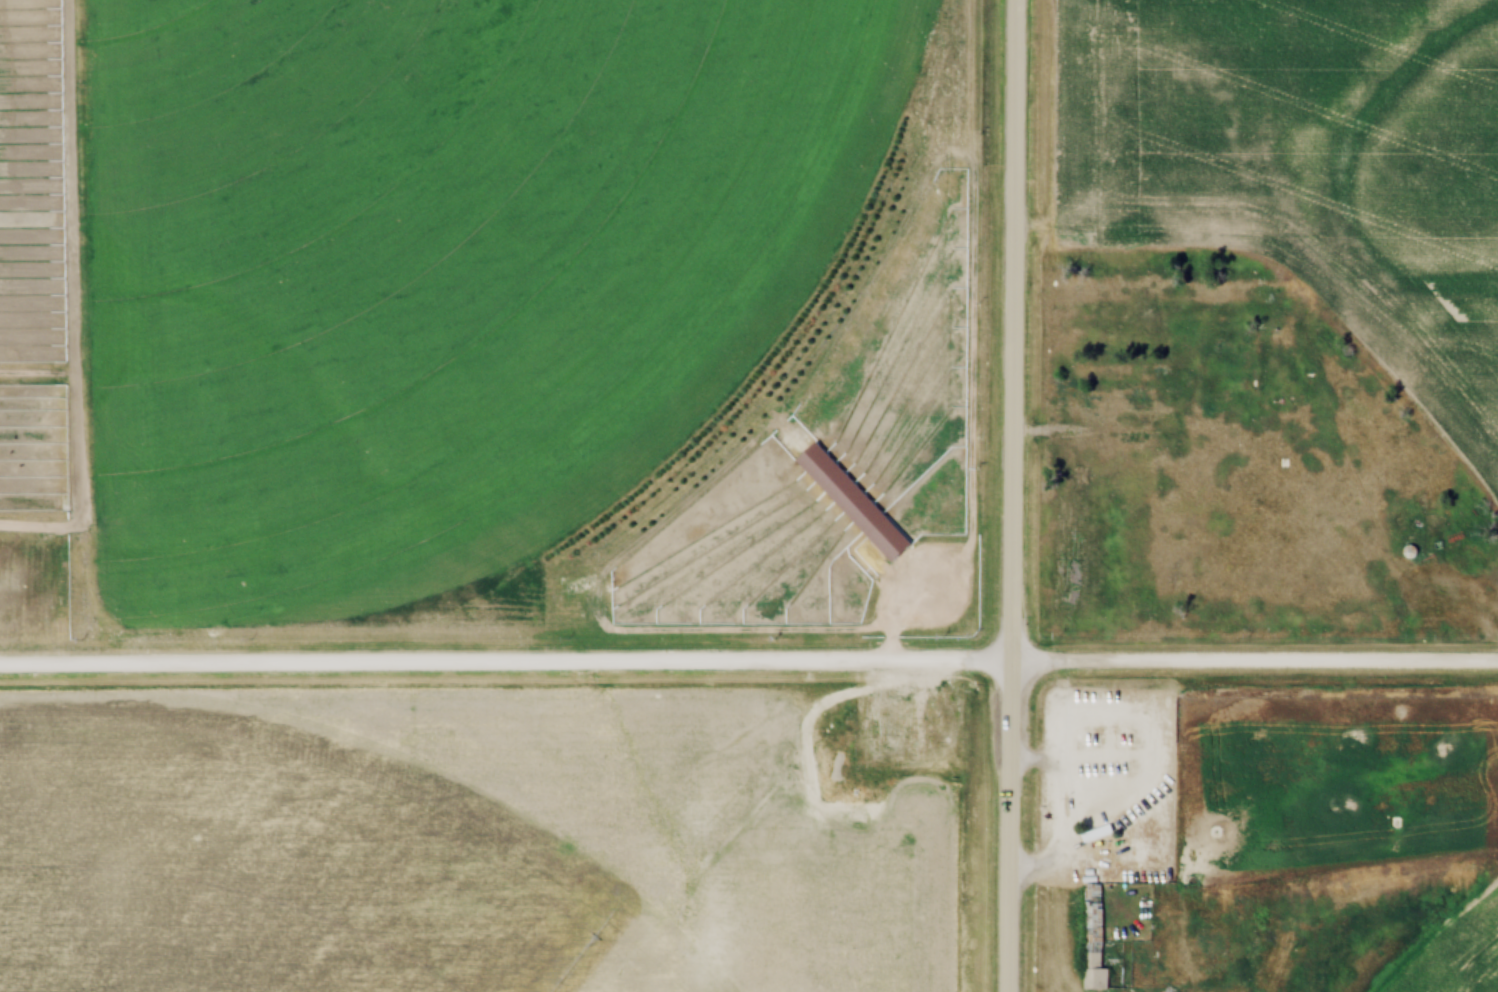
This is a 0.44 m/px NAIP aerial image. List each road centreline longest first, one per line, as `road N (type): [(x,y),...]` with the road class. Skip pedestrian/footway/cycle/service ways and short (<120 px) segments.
road 1 (residential): [(1497,667),(0,670)]
road 2 (secondary): [(1005,991),(1014,0)]

